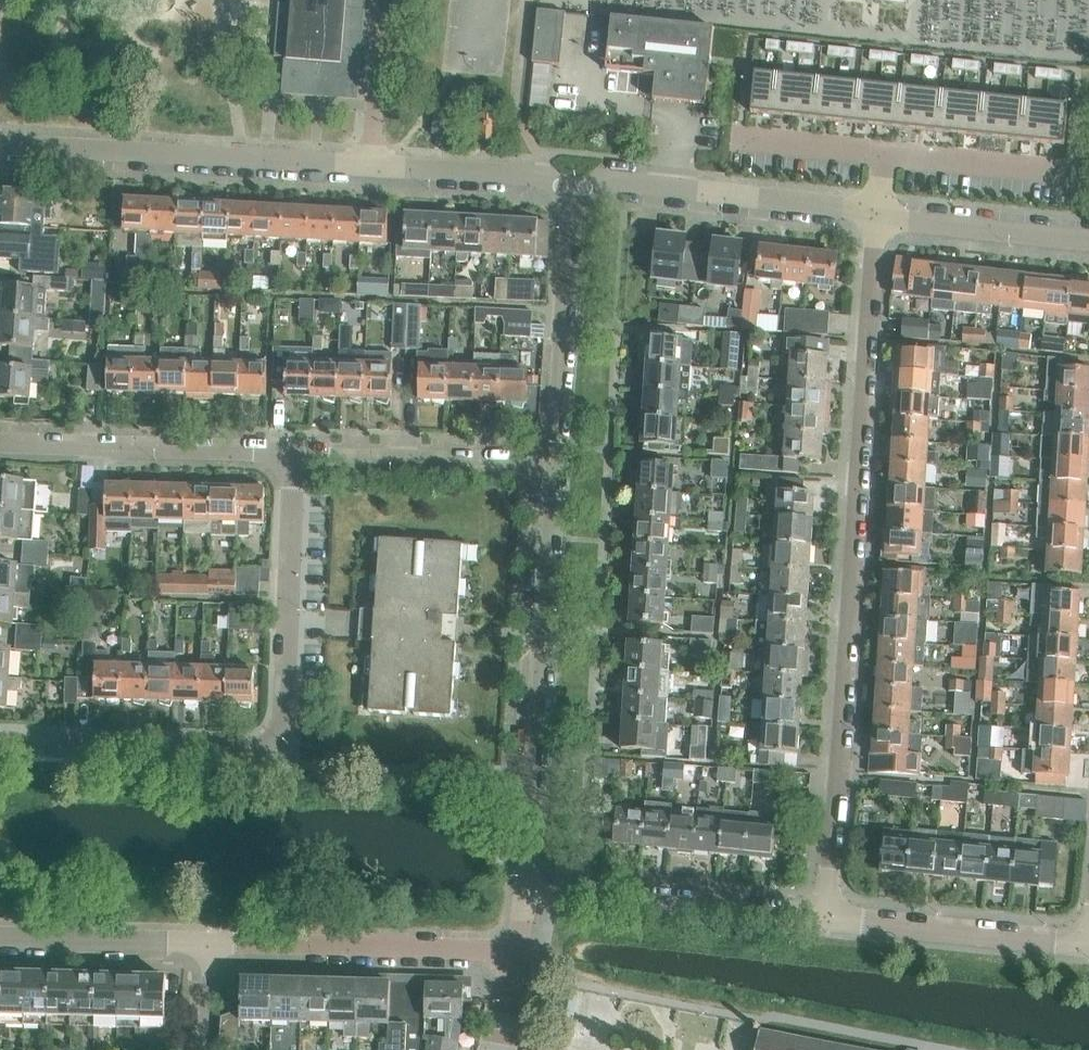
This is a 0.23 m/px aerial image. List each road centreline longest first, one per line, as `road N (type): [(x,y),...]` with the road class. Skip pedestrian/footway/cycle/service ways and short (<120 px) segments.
road 1 (residential): [(832,916),(875,211)]
road 2 (residential): [(0,736),(260,748),(273,741),(290,452)]
road 3 (residential): [(527,886),(554,456)]
road 4 (residential): [(0,140),(373,167)]
road 5 (residential): [(566,179),(875,211)]
road 6 (residential): [(832,916),(527,886)]
road 7 (residential): [(515,954),(213,944)]
road 8 (residential): [(290,452),(0,443)]
road 9 (residential): [(554,456),(566,179)]
road 10 (residential): [(554,456),(290,452)]
road 11 (residential): [(1088,941),(832,916)]
road 12 (residential): [(875,211),(1088,235)]
road 13 (residential): [(213,944),(0,939)]
road 14 (residential): [(373,167),(566,179)]
road 15 (residential): [(373,167),(380,0)]

